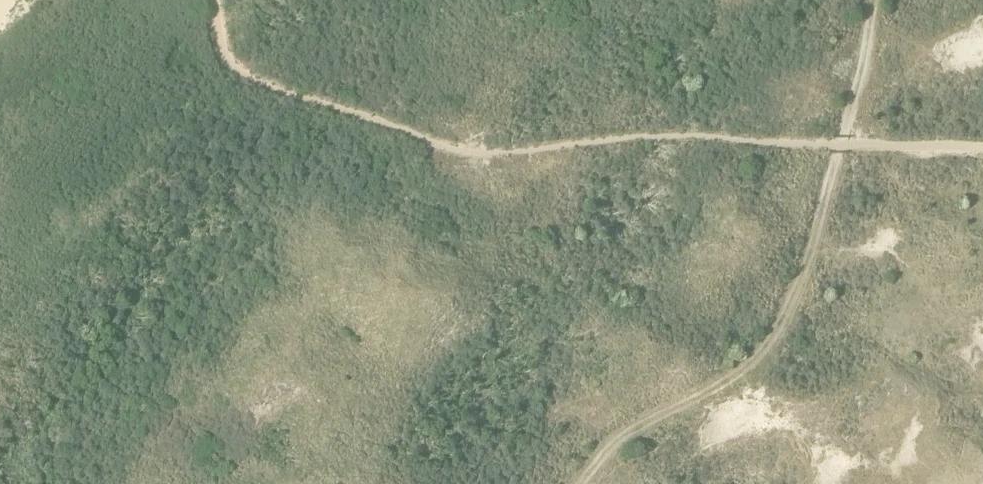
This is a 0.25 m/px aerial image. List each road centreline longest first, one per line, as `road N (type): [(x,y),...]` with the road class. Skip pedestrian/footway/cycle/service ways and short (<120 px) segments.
road 1 (track): [(587,483),(621,437),(759,357),(796,296),(842,145),(874,0)]

